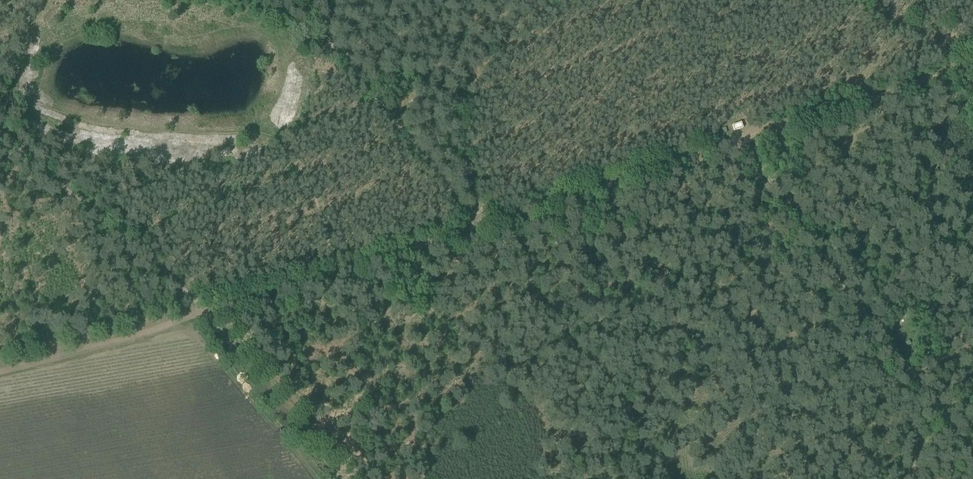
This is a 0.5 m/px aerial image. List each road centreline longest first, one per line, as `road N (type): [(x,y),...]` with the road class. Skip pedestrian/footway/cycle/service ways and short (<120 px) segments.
road 1 (track): [(336,272),(972,65)]
road 2 (track): [(540,0),(487,55),(460,105),(483,231),(304,0)]
road 3 (track): [(746,143),(972,454)]
road 4 (track): [(208,310),(0,128)]
road 5 (track): [(344,478),(208,310)]
road 6 (track): [(0,364),(208,310)]
road 7 (track): [(208,310),(336,272)]

